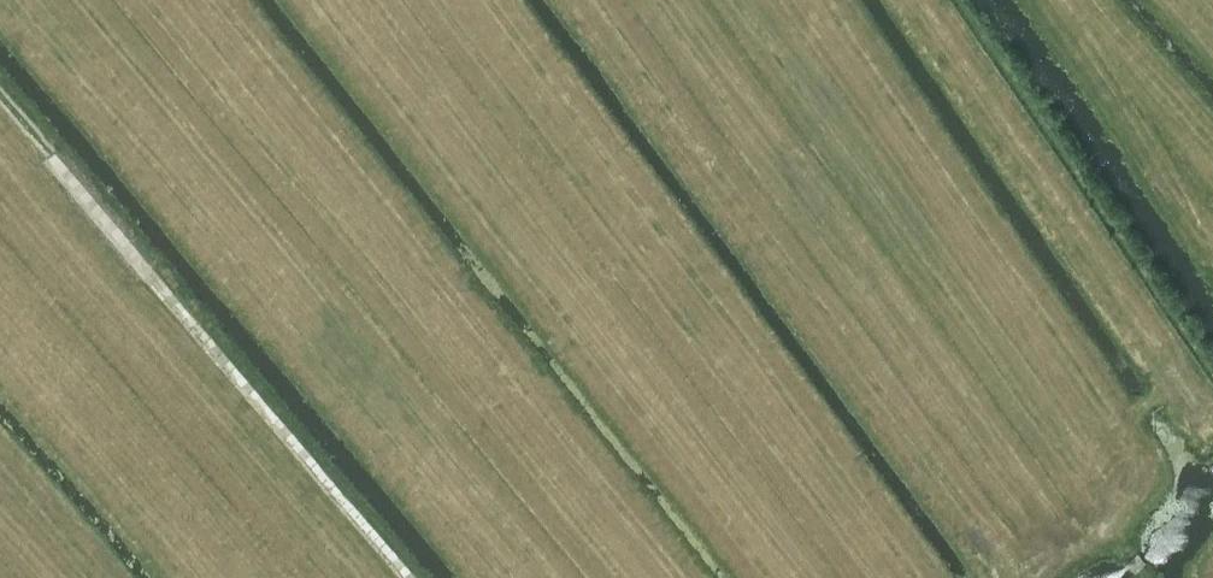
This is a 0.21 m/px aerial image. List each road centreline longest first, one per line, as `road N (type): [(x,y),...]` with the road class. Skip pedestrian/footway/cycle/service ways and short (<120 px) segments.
road 1 (track): [(0,96),(408,577)]
road 2 (track): [(1056,577),(1118,531),(1122,409),(1156,384),(1212,383)]

